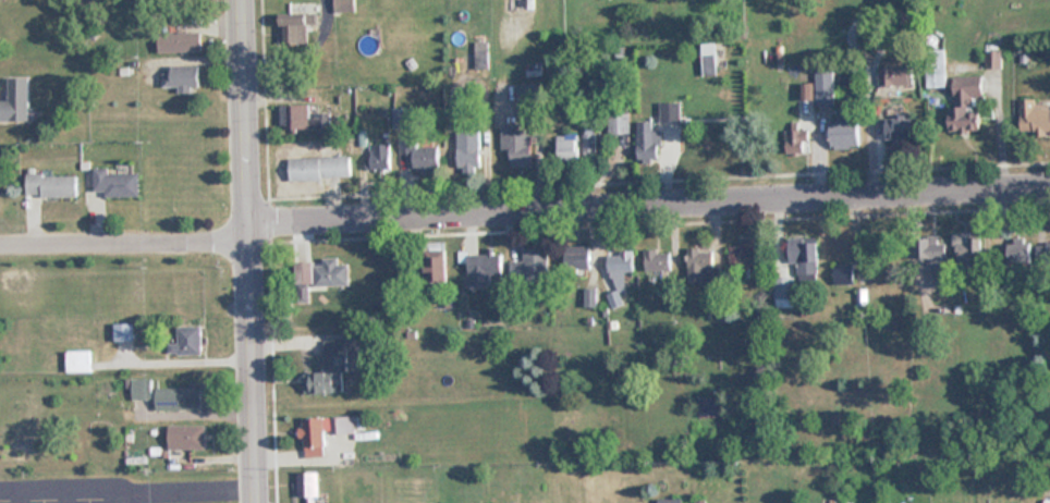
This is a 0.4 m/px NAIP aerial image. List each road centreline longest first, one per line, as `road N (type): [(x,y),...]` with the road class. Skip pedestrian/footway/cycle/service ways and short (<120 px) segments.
road 1 (residential): [(251,225),(1049,188)]
road 2 (residential): [(257,502),(245,0)]
road 3 (residential): [(0,234),(251,225)]

